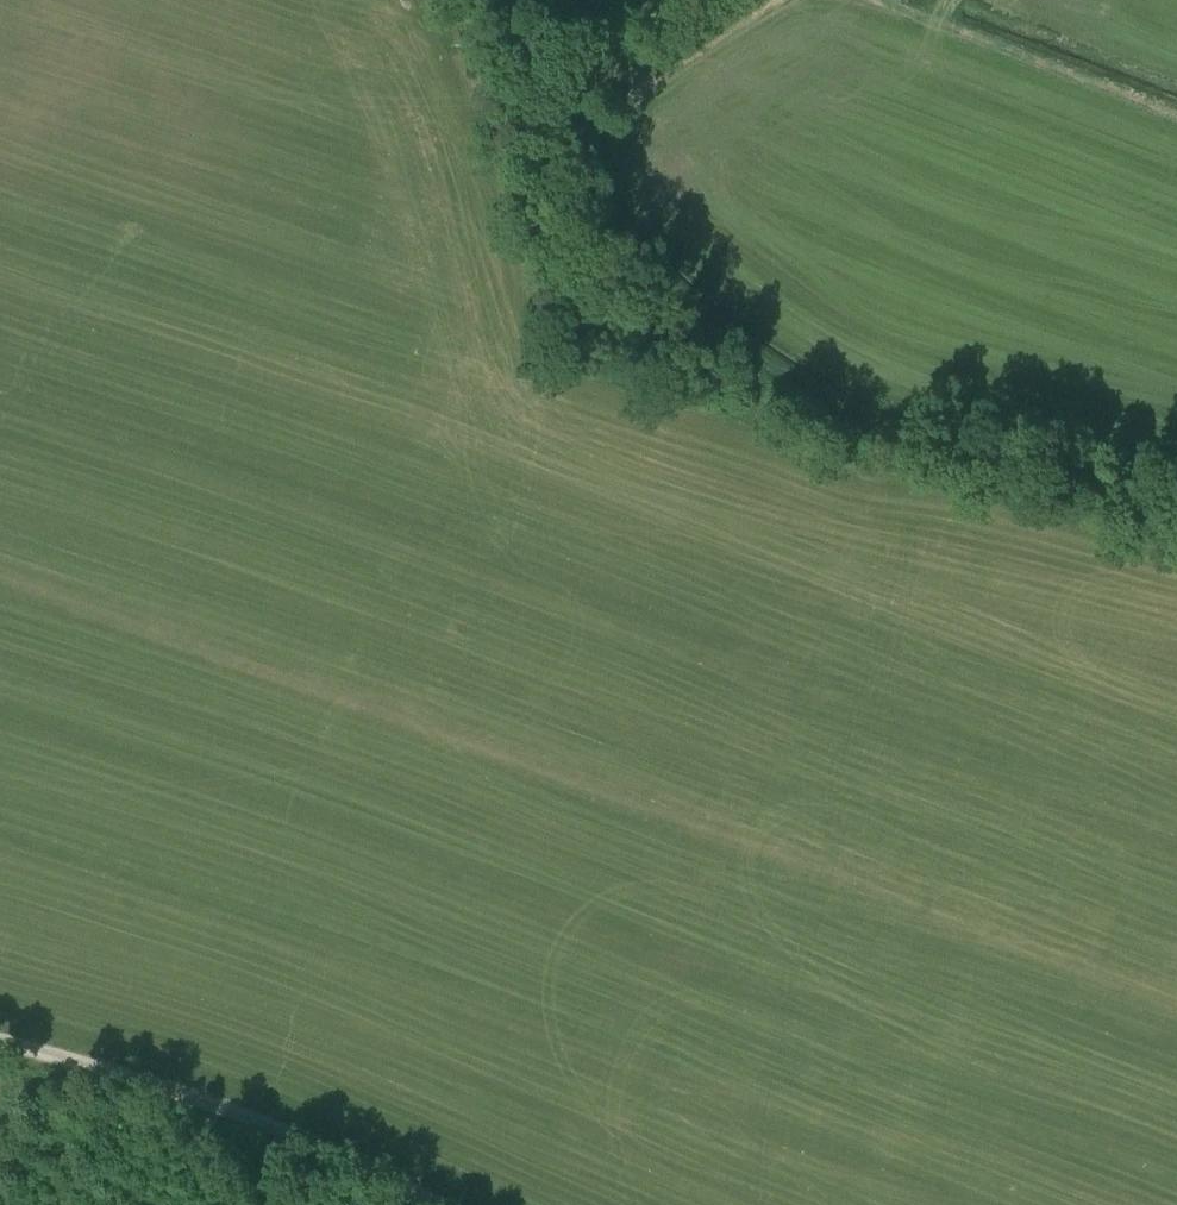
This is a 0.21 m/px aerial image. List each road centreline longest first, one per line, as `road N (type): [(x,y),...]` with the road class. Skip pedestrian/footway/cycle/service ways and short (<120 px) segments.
road 1 (unclassified): [(426,1204),(353,1164),(165,1089),(0,1040)]

